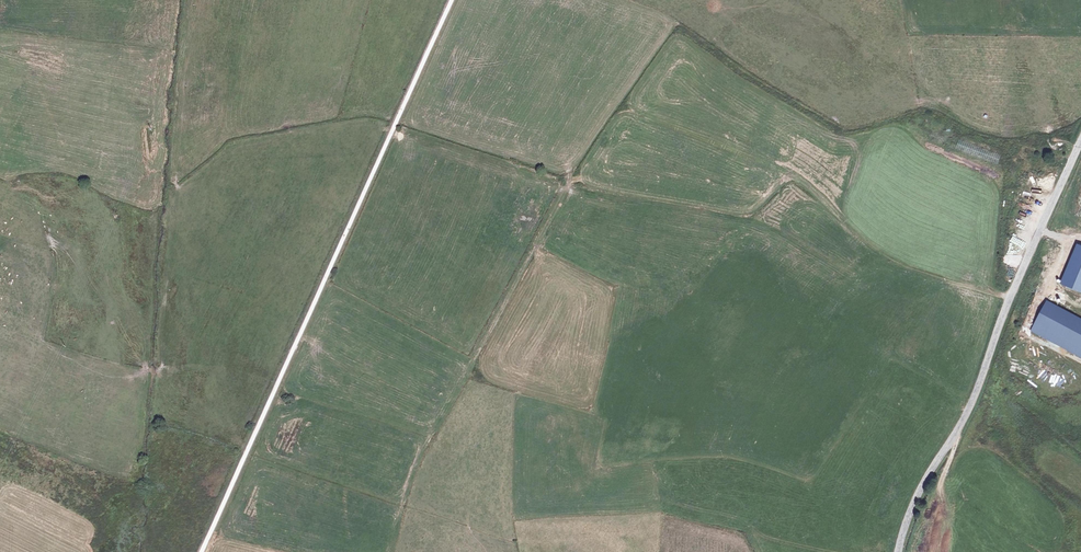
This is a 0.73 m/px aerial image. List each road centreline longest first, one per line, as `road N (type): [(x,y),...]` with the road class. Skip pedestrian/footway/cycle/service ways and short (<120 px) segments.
road 1 (track): [(452,0),(202,551)]
road 2 (tertiary): [(1080,134),(1000,318),(983,376),(925,470),(896,551)]

